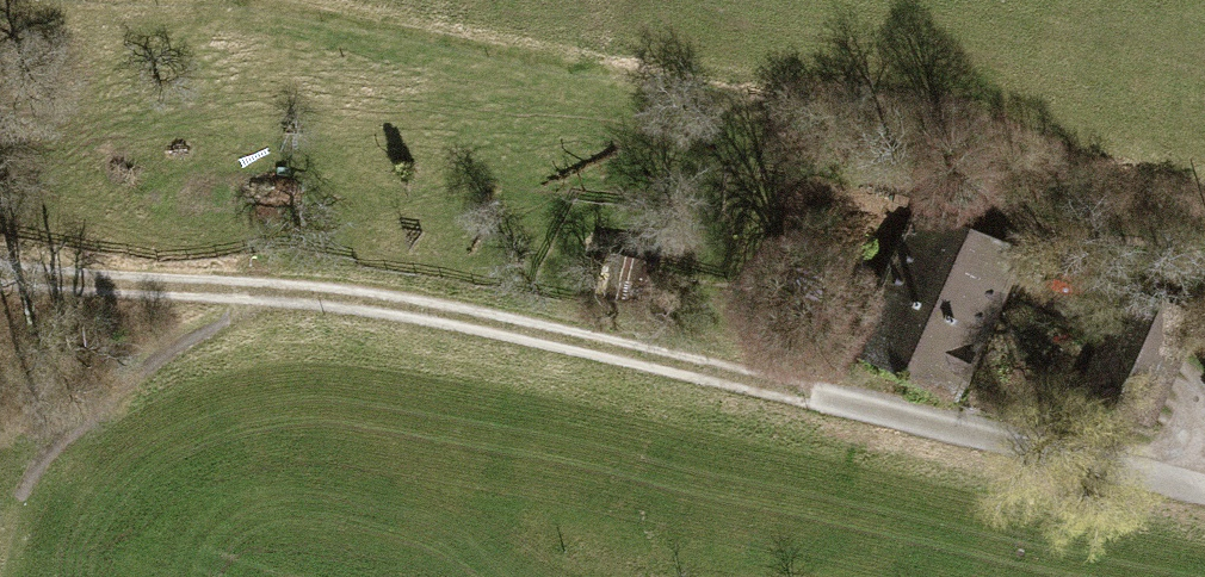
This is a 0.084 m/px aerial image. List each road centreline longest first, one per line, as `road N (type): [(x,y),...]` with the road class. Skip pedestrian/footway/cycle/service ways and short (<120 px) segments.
road 1 (track): [(0,284),(471,328),(803,398)]
road 2 (residential): [(803,398),(1204,499)]
road 3 (track): [(262,306),(70,449),(0,560)]

